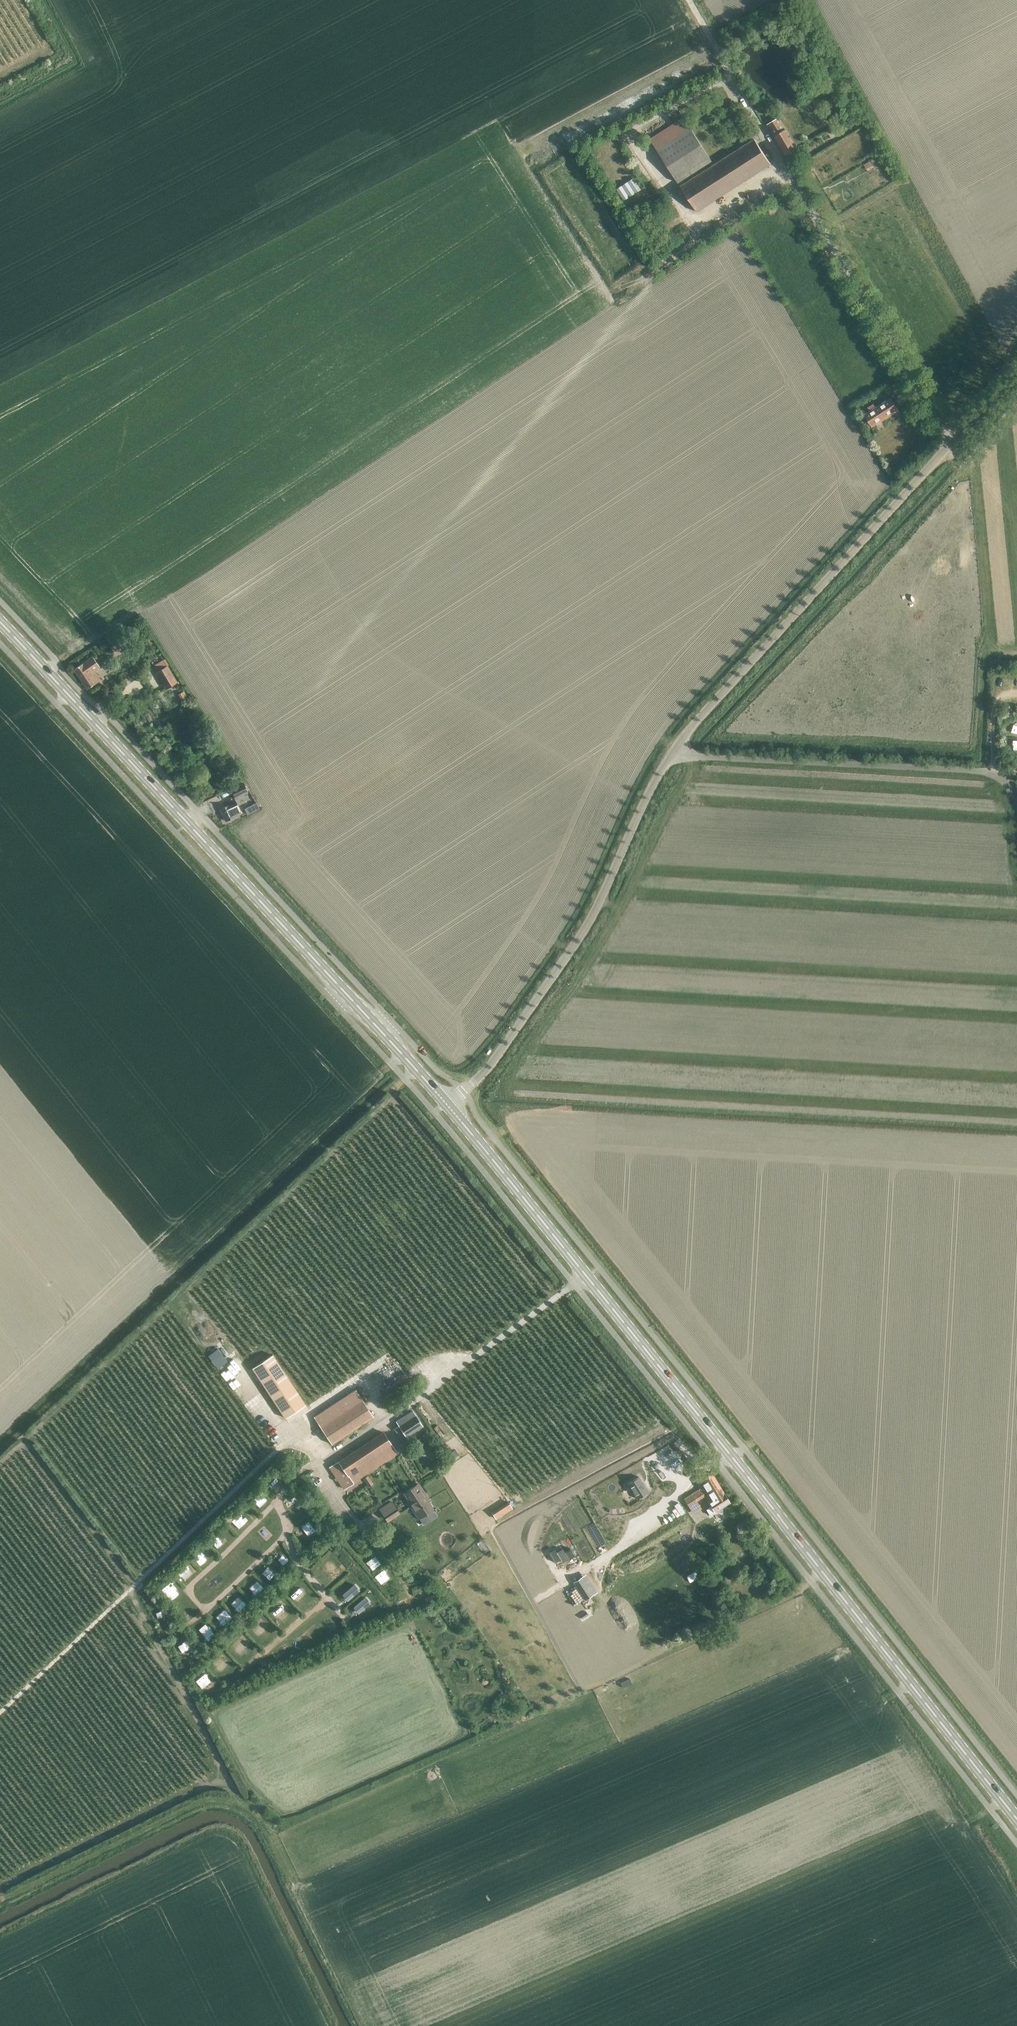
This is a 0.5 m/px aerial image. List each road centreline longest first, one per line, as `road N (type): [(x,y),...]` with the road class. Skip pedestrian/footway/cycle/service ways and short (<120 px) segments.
road 1 (unclassified): [(462,1093),(496,1058),(598,904),(672,752),(1016,370)]
road 2 (secondary): [(446,1104),(1016,1821)]
road 3 (secondary): [(0,623),(446,1104)]

